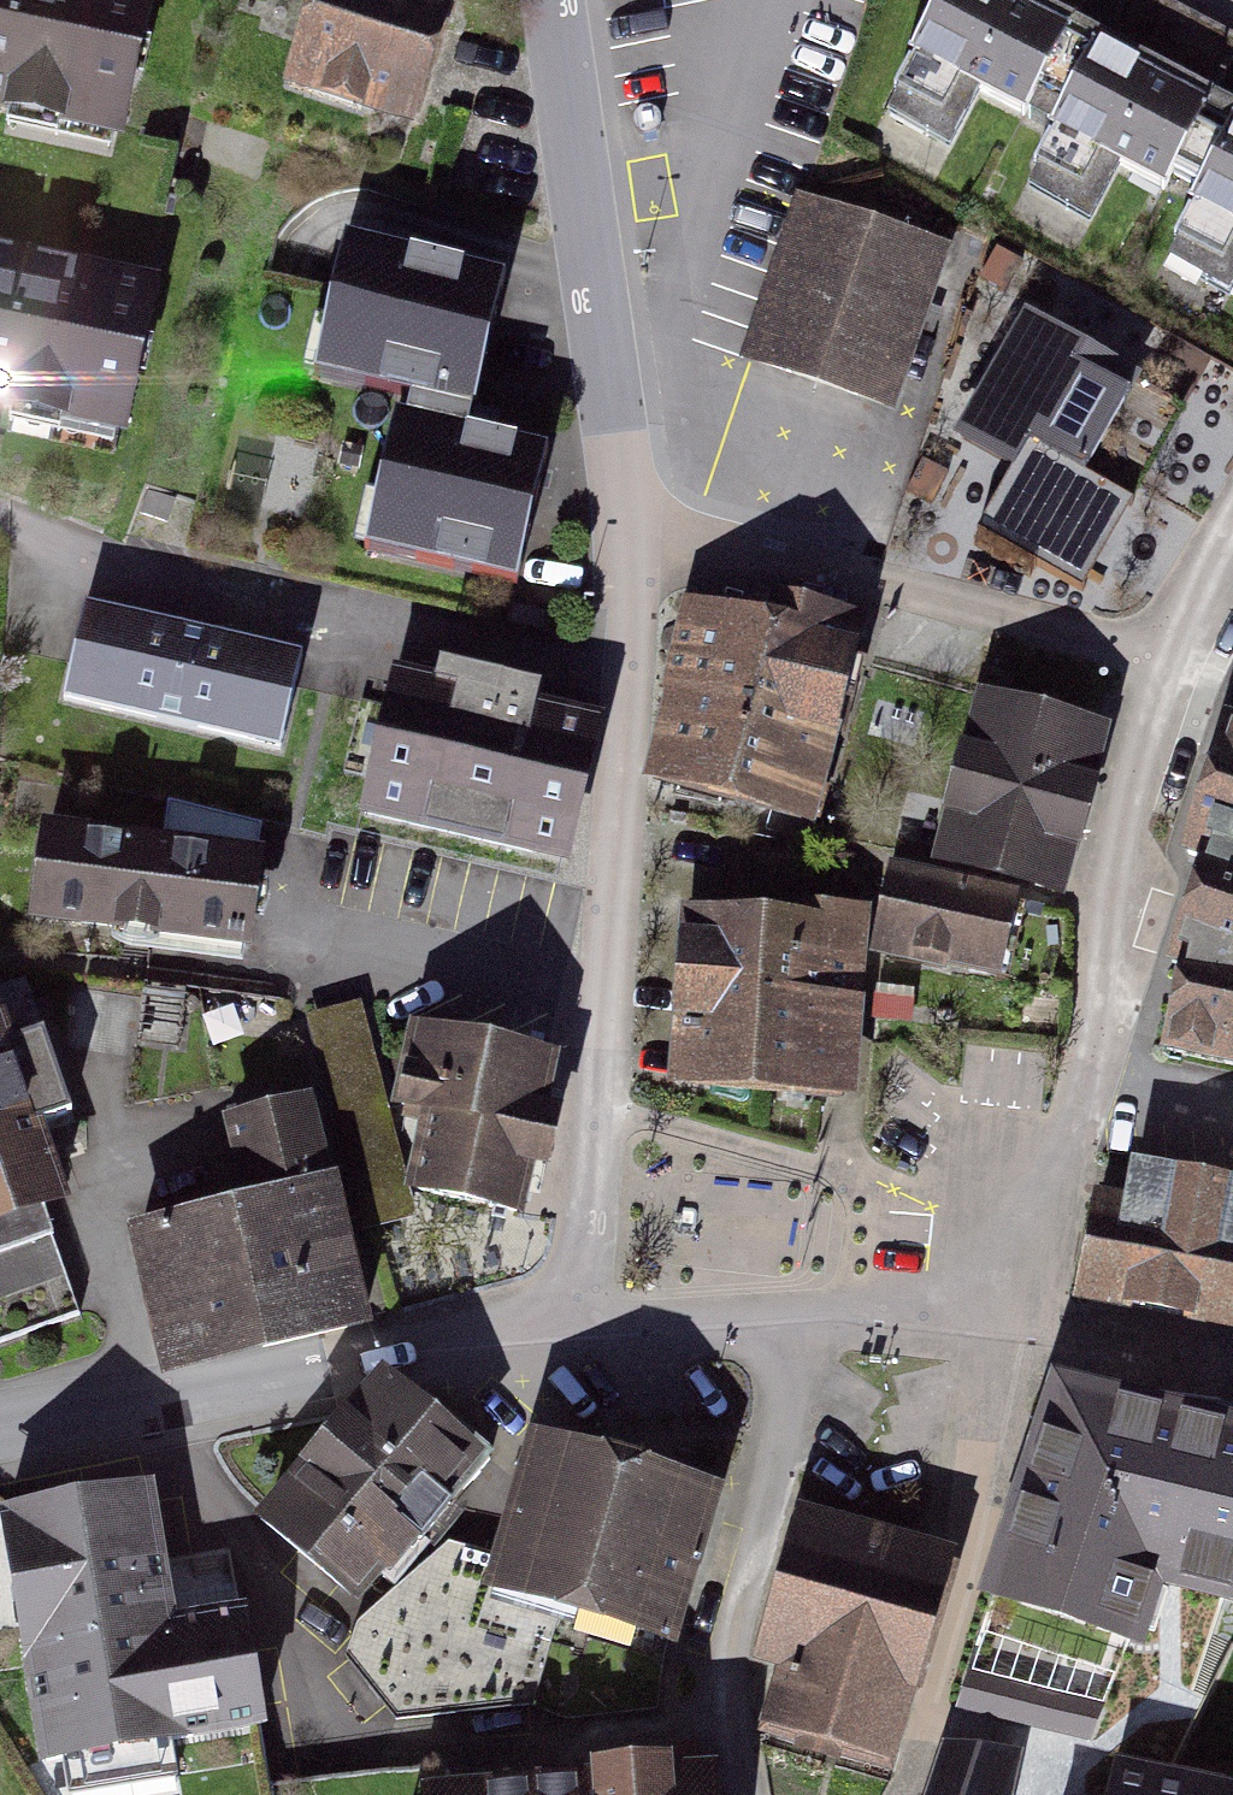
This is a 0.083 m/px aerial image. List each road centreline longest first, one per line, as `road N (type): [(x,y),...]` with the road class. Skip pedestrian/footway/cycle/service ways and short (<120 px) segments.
road 1 (residential): [(580,1313),(628,676),(627,527)]
road 2 (residential): [(1024,1336),(1089,1054),(1128,832),(1176,655)]
road 3 (residential): [(0,1439),(461,1322),(580,1313)]
road 4 (residential): [(1176,655),(627,527)]
road 5 (residential): [(627,527),(554,0)]
road 6 (residential): [(821,1303),(723,1666),(746,1794)]
road 7 (residential): [(901,1794),(1024,1336)]
road 8 (residential): [(821,1303),(580,1313)]
road 9 (residential): [(1024,1336),(1232,1371)]
road 10 (residential): [(1024,1336),(821,1303)]
road 11 (residential): [(1176,655),(1232,527)]

